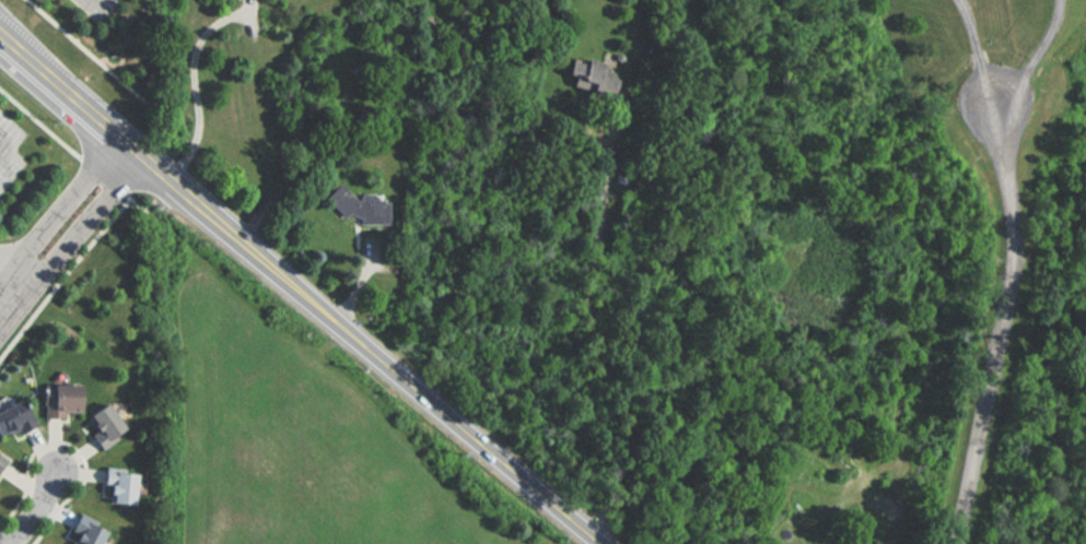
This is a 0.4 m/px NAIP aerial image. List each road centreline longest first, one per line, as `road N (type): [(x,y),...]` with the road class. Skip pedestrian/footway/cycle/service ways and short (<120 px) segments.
road 1 (residential): [(955,543),(1014,262),(993,100)]
road 2 (tertiary): [(600,543),(276,276)]
road 3 (tertiary): [(276,276),(0,36)]
road 4 (residential): [(113,138),(26,249),(25,273)]
road 5 (residential): [(25,273),(46,267),(137,159)]

